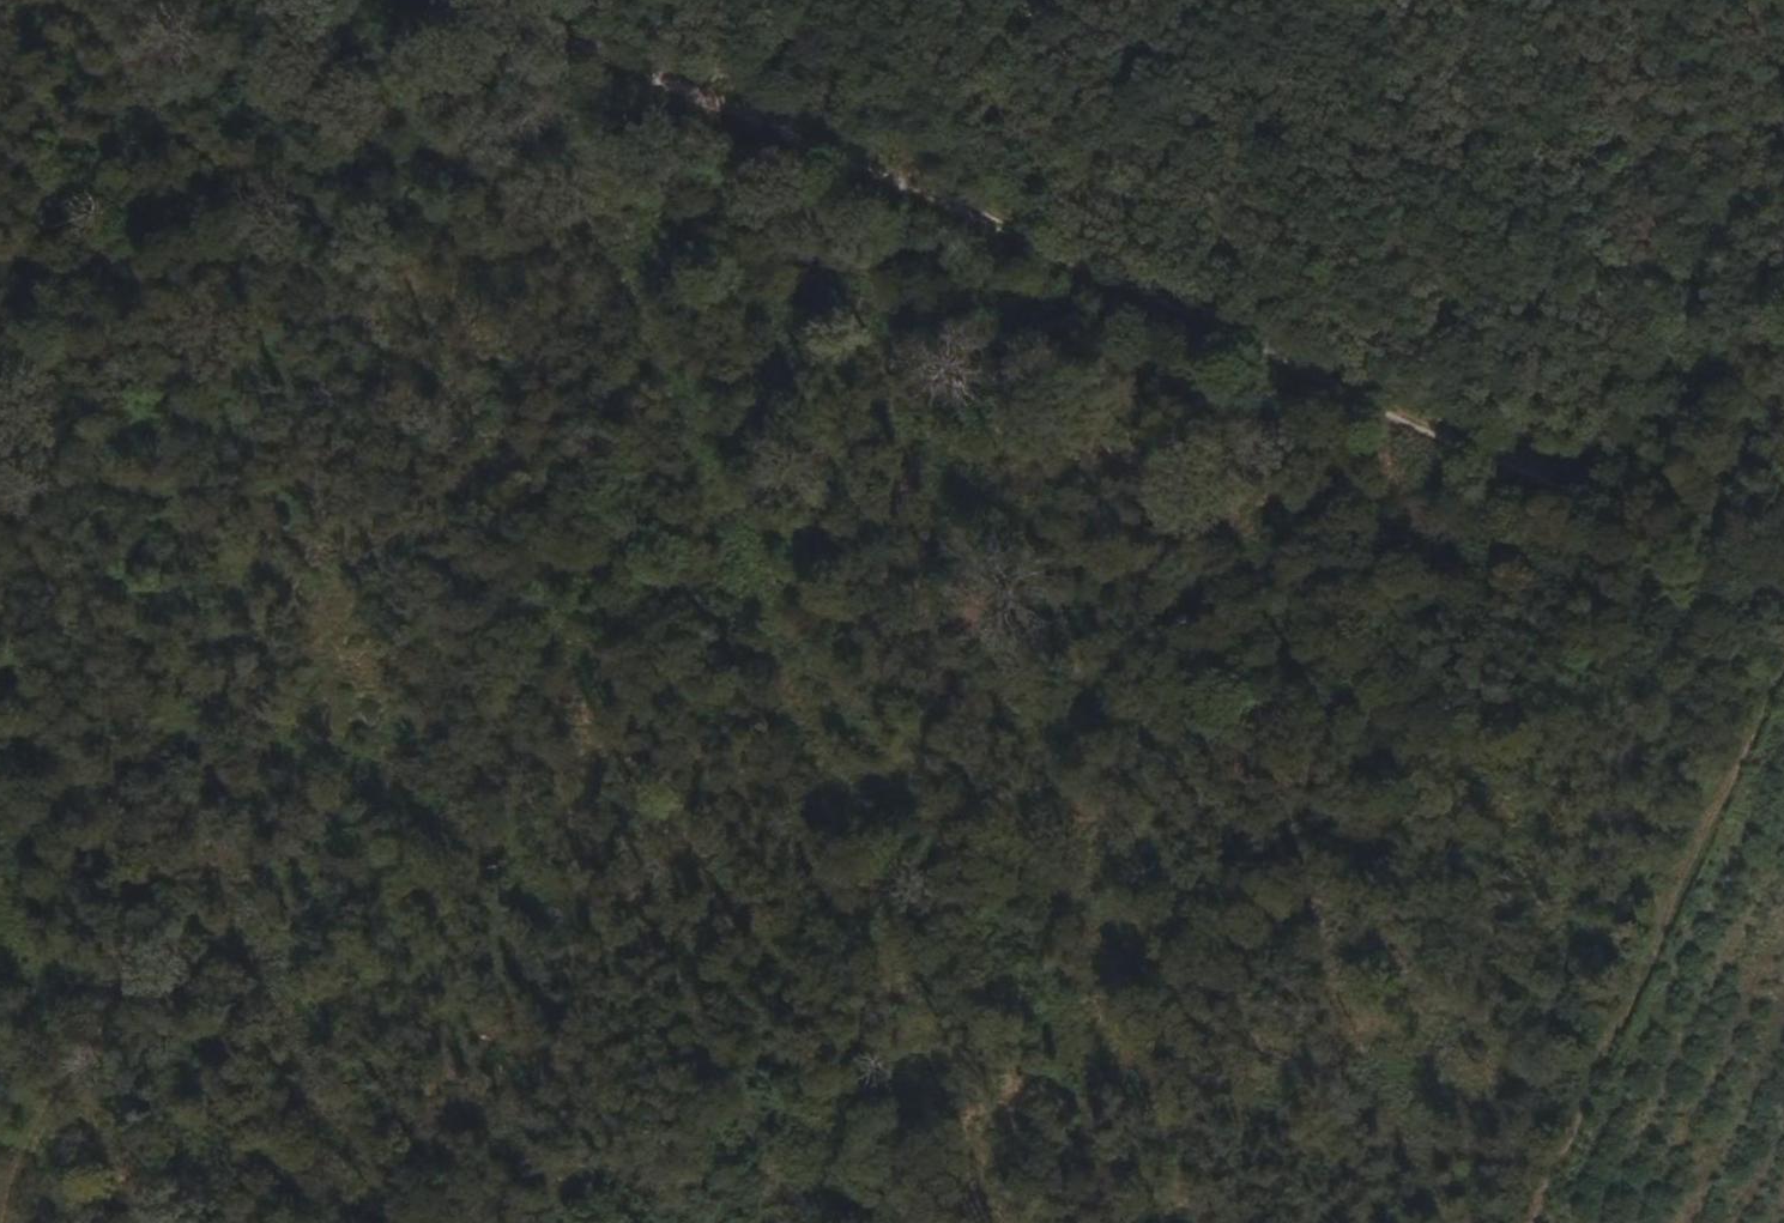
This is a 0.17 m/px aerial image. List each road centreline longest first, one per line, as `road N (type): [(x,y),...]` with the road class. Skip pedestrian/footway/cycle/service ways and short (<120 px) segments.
road 1 (track): [(452,0),(1783,599)]

